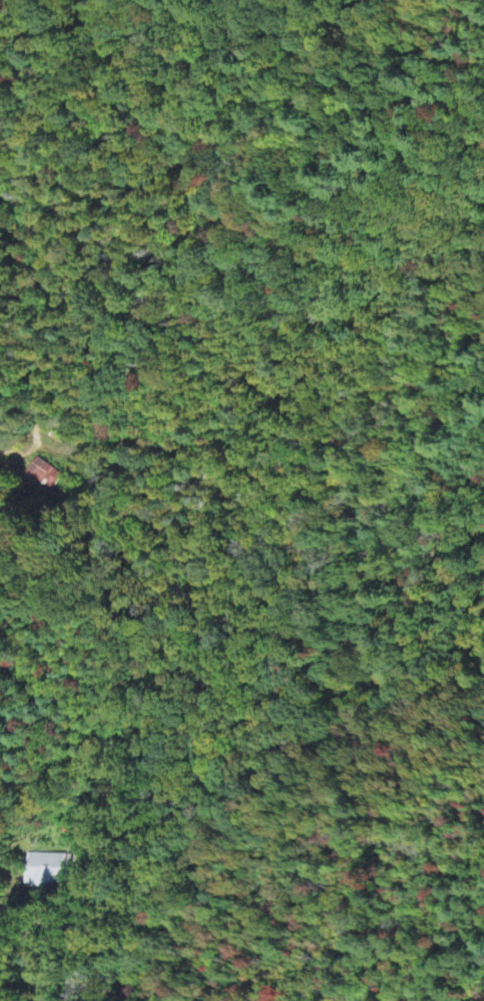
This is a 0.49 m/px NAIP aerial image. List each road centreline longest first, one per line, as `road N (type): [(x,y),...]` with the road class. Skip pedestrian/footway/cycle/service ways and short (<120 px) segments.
road 1 (residential): [(0,908),(28,913),(44,926),(50,962),(41,1000)]

